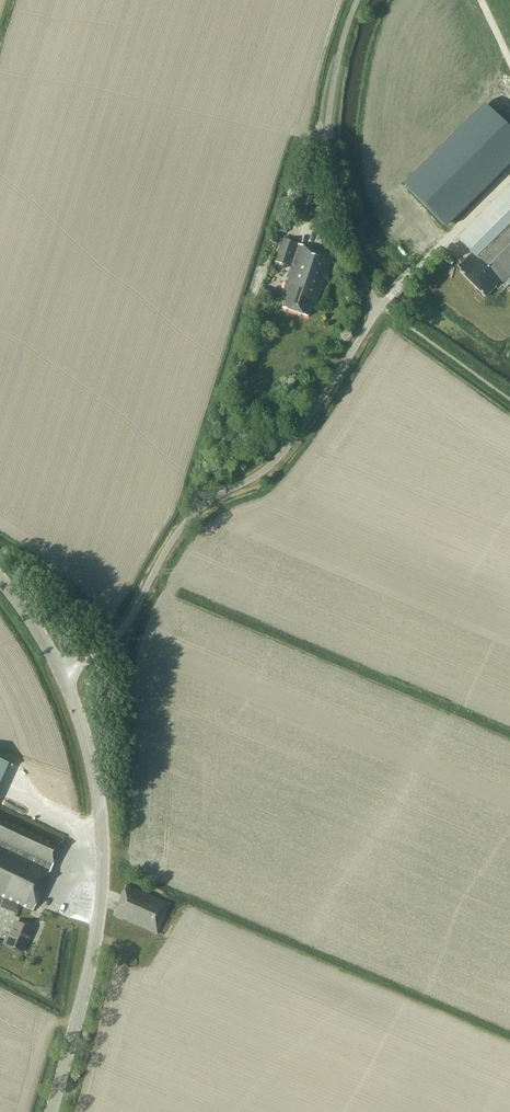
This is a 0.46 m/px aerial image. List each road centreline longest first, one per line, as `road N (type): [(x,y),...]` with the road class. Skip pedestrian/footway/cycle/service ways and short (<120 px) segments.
road 1 (unclassified): [(61,672),(124,628),(194,514),(258,476),(292,442),(380,306),(332,211),(326,173),(339,56),(357,0)]
road 2 (tertiary): [(51,1111),(101,906),(92,762),(61,672)]

